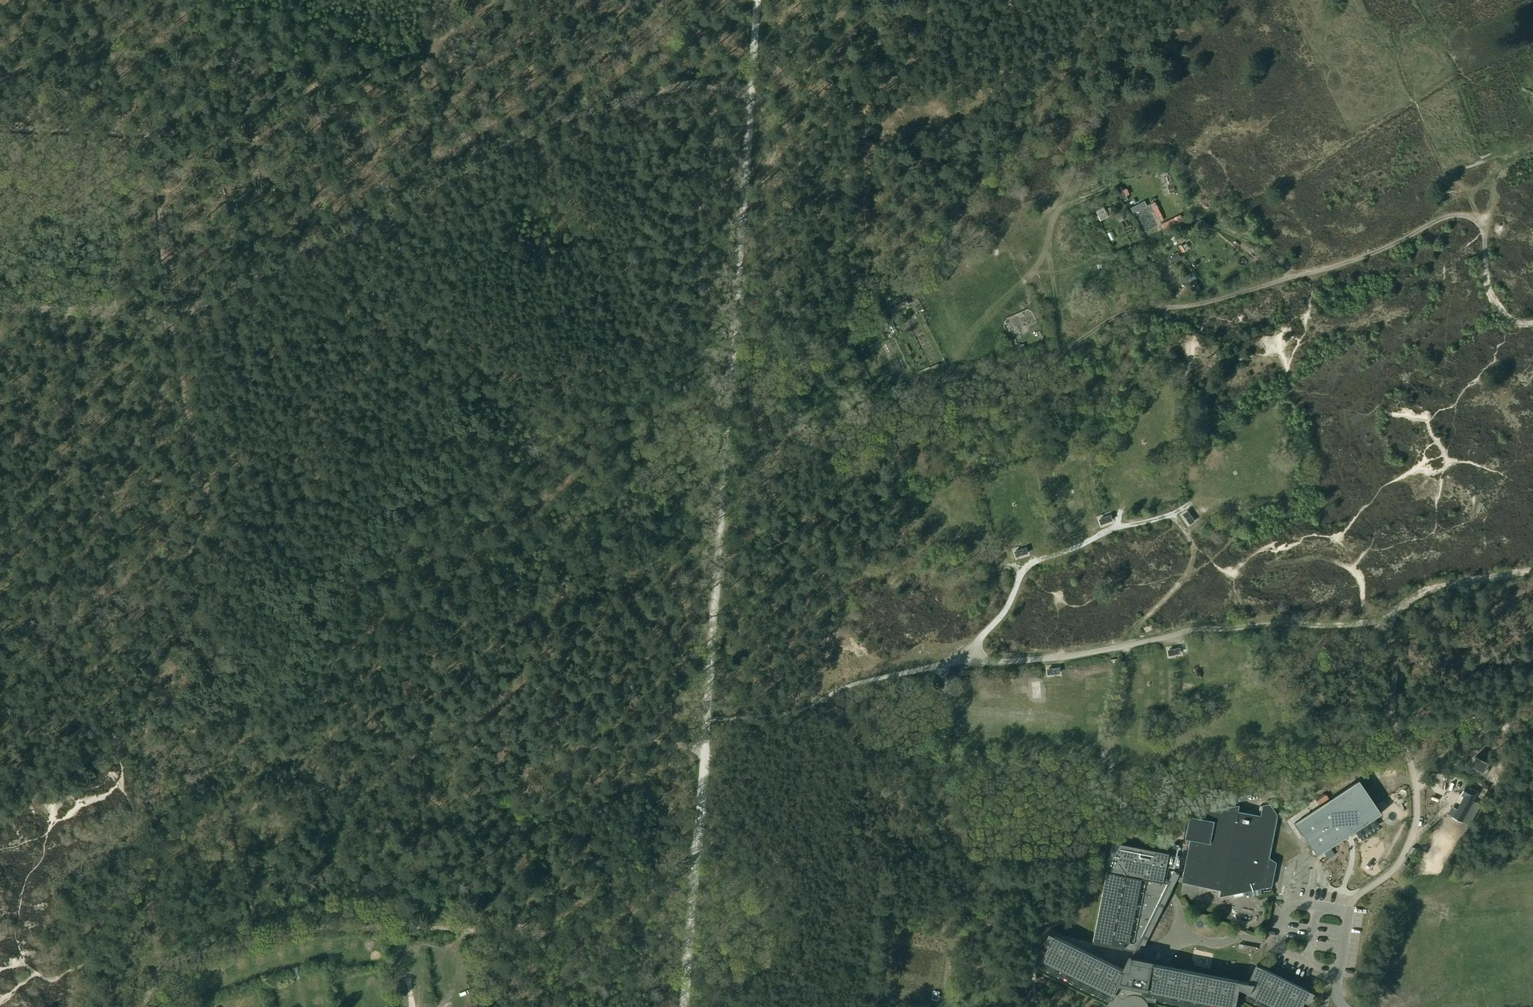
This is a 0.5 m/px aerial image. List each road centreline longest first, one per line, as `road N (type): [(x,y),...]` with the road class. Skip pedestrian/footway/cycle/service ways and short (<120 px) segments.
road 1 (track): [(1532,571),(1432,589),(1370,621),(1189,631),(1065,656),(966,663),(863,682),(794,713),(705,719)]
road 2 (track): [(1042,258),(1055,332),(1069,341),(1113,315),(1228,298),(1314,274),(1465,216),(1482,228),(1487,286),(1501,315),(1532,323)]
road 3 (track): [(1069,341),(725,463)]
road 4 (track): [(704,749),(599,743),(521,772),(472,747),(447,746),(361,767)]
road 5 (track): [(361,767),(141,849),(159,966)]
road 6 (track): [(170,319),(482,159)]
road 7 (track): [(1346,913),(1393,874),(1417,822),(1411,764),(1393,716),(1394,654),(1383,617)]
road 8 (track): [(482,159),(568,111),(649,85),(690,75),(753,85)]
road 9 (track): [(170,319),(0,308)]

